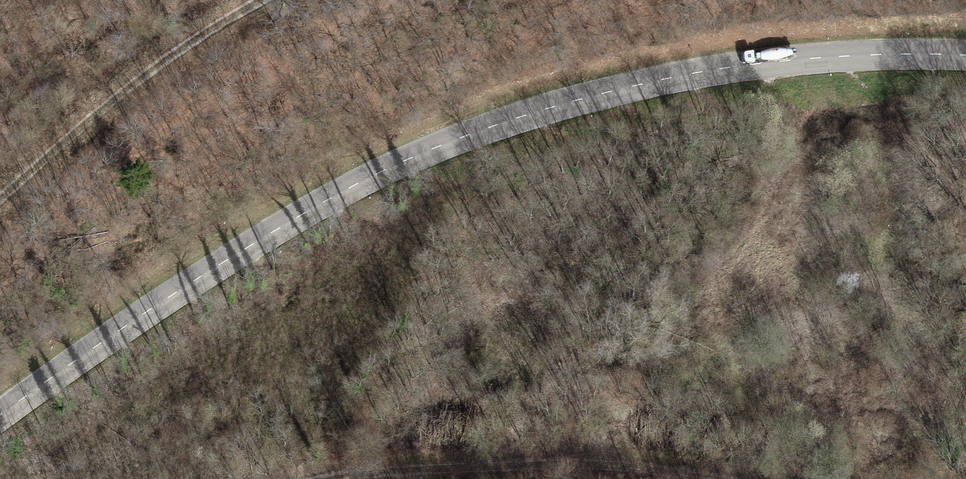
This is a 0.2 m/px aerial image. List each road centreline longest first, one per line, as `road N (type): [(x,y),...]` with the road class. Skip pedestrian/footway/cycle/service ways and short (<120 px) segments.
road 1 (secondary): [(965,62),(897,56),(641,76),(423,156),(152,305),(0,419)]
road 2 (track): [(0,203),(219,24),(268,0)]
road 3 (track): [(642,478),(589,471),(424,478)]

